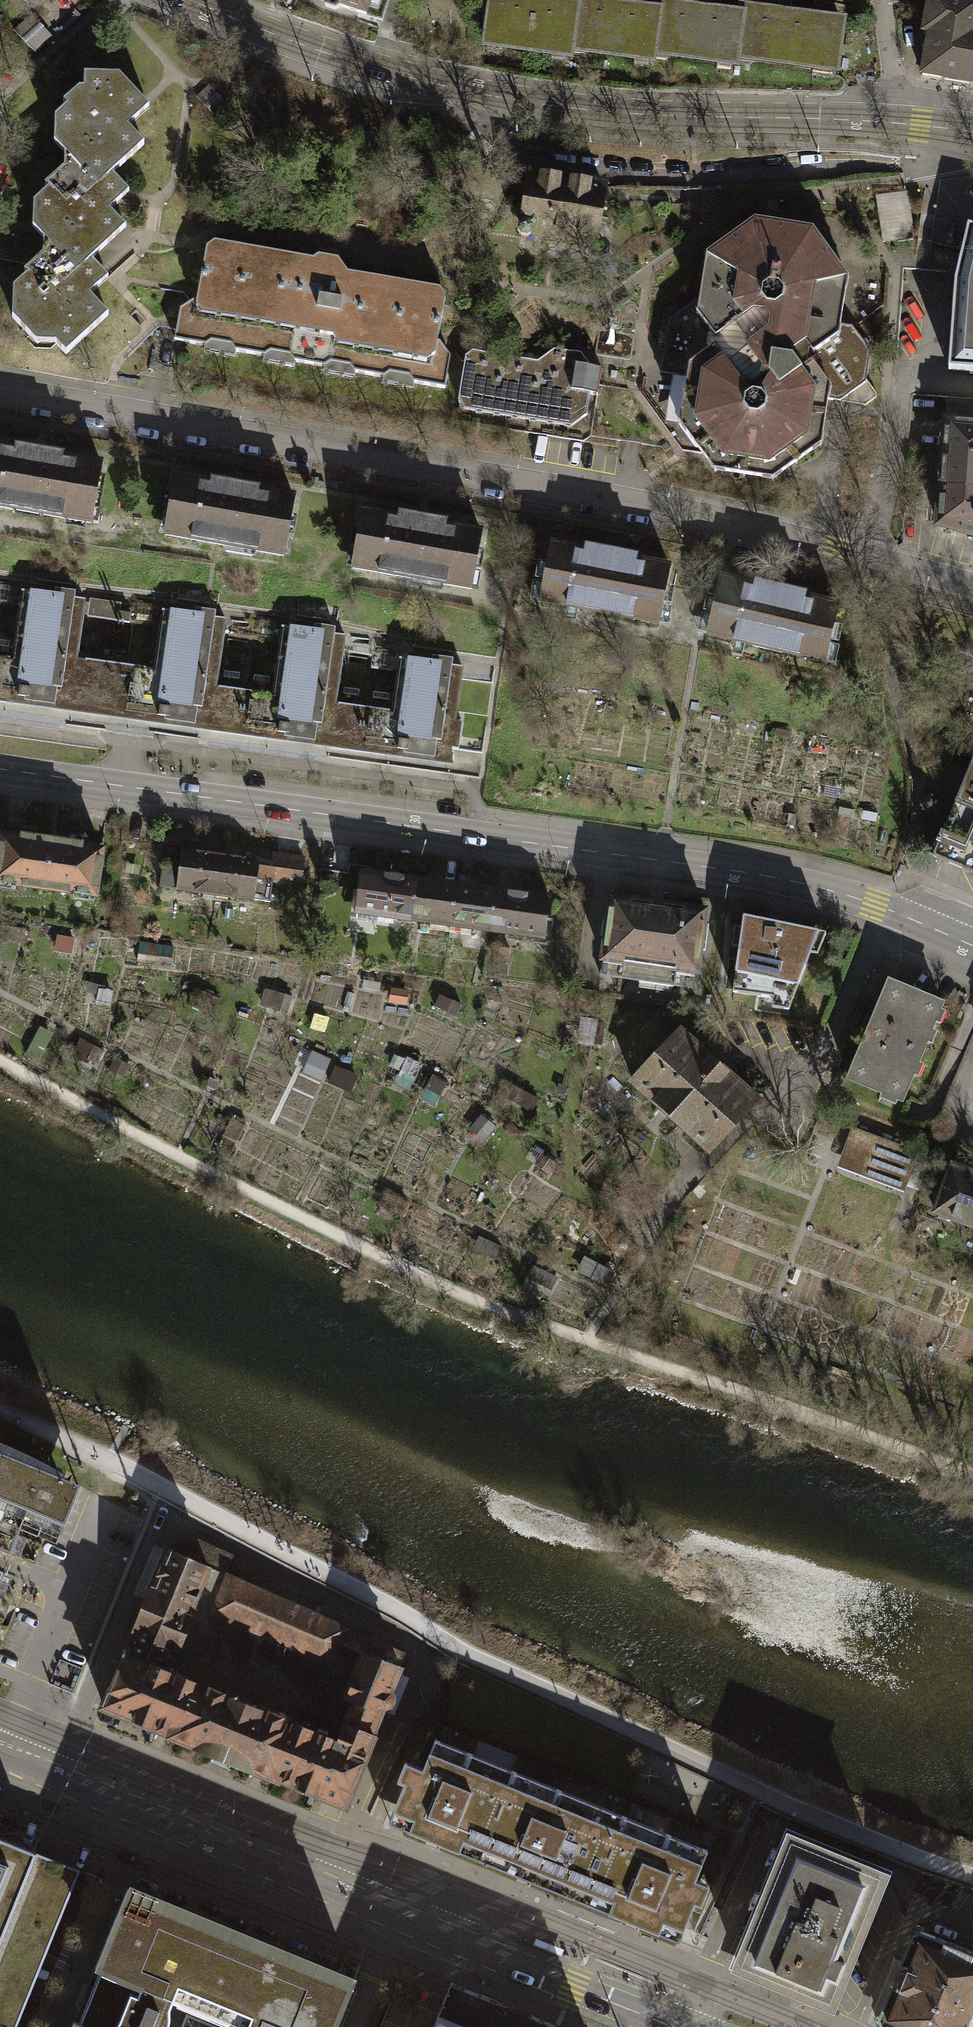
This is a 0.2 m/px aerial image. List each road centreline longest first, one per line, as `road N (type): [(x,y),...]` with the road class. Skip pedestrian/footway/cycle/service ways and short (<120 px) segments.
road 1 (track): [(0,1410),(170,1489),(395,1608),(460,1651),(792,1810),(972,1879)]
road 2 (track): [(972,1473),(441,1286),(0,1061)]
road 3 (tertiary): [(0,765),(793,879),(972,947)]
road 4 (residential): [(972,586),(725,522),(0,390)]
road 5 (unclassified): [(972,136),(843,118),(661,114),(462,92),(370,68),(188,0)]
road 6 (residential): [(0,1755),(665,2026)]

